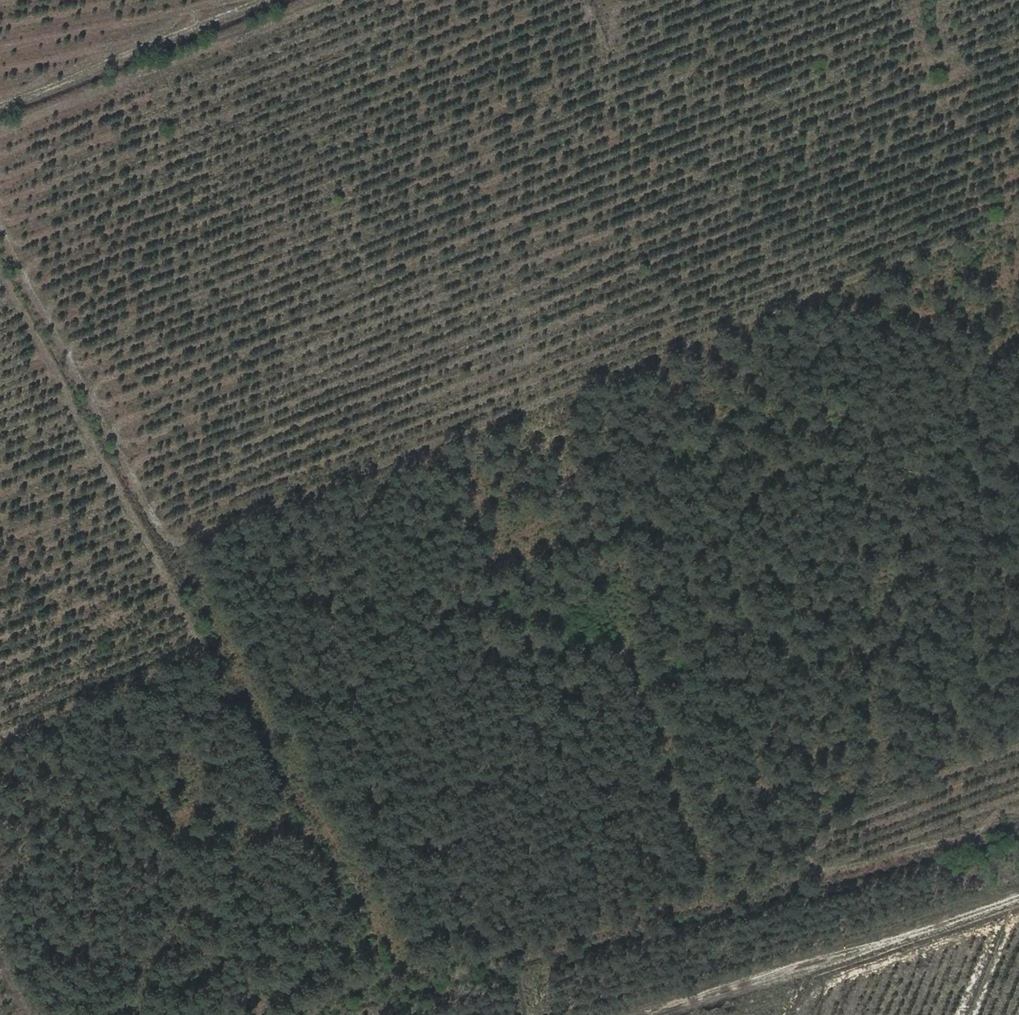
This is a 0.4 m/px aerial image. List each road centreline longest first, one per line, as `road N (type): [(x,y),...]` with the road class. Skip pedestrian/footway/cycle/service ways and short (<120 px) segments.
road 1 (track): [(1018,893),(640,1014)]

